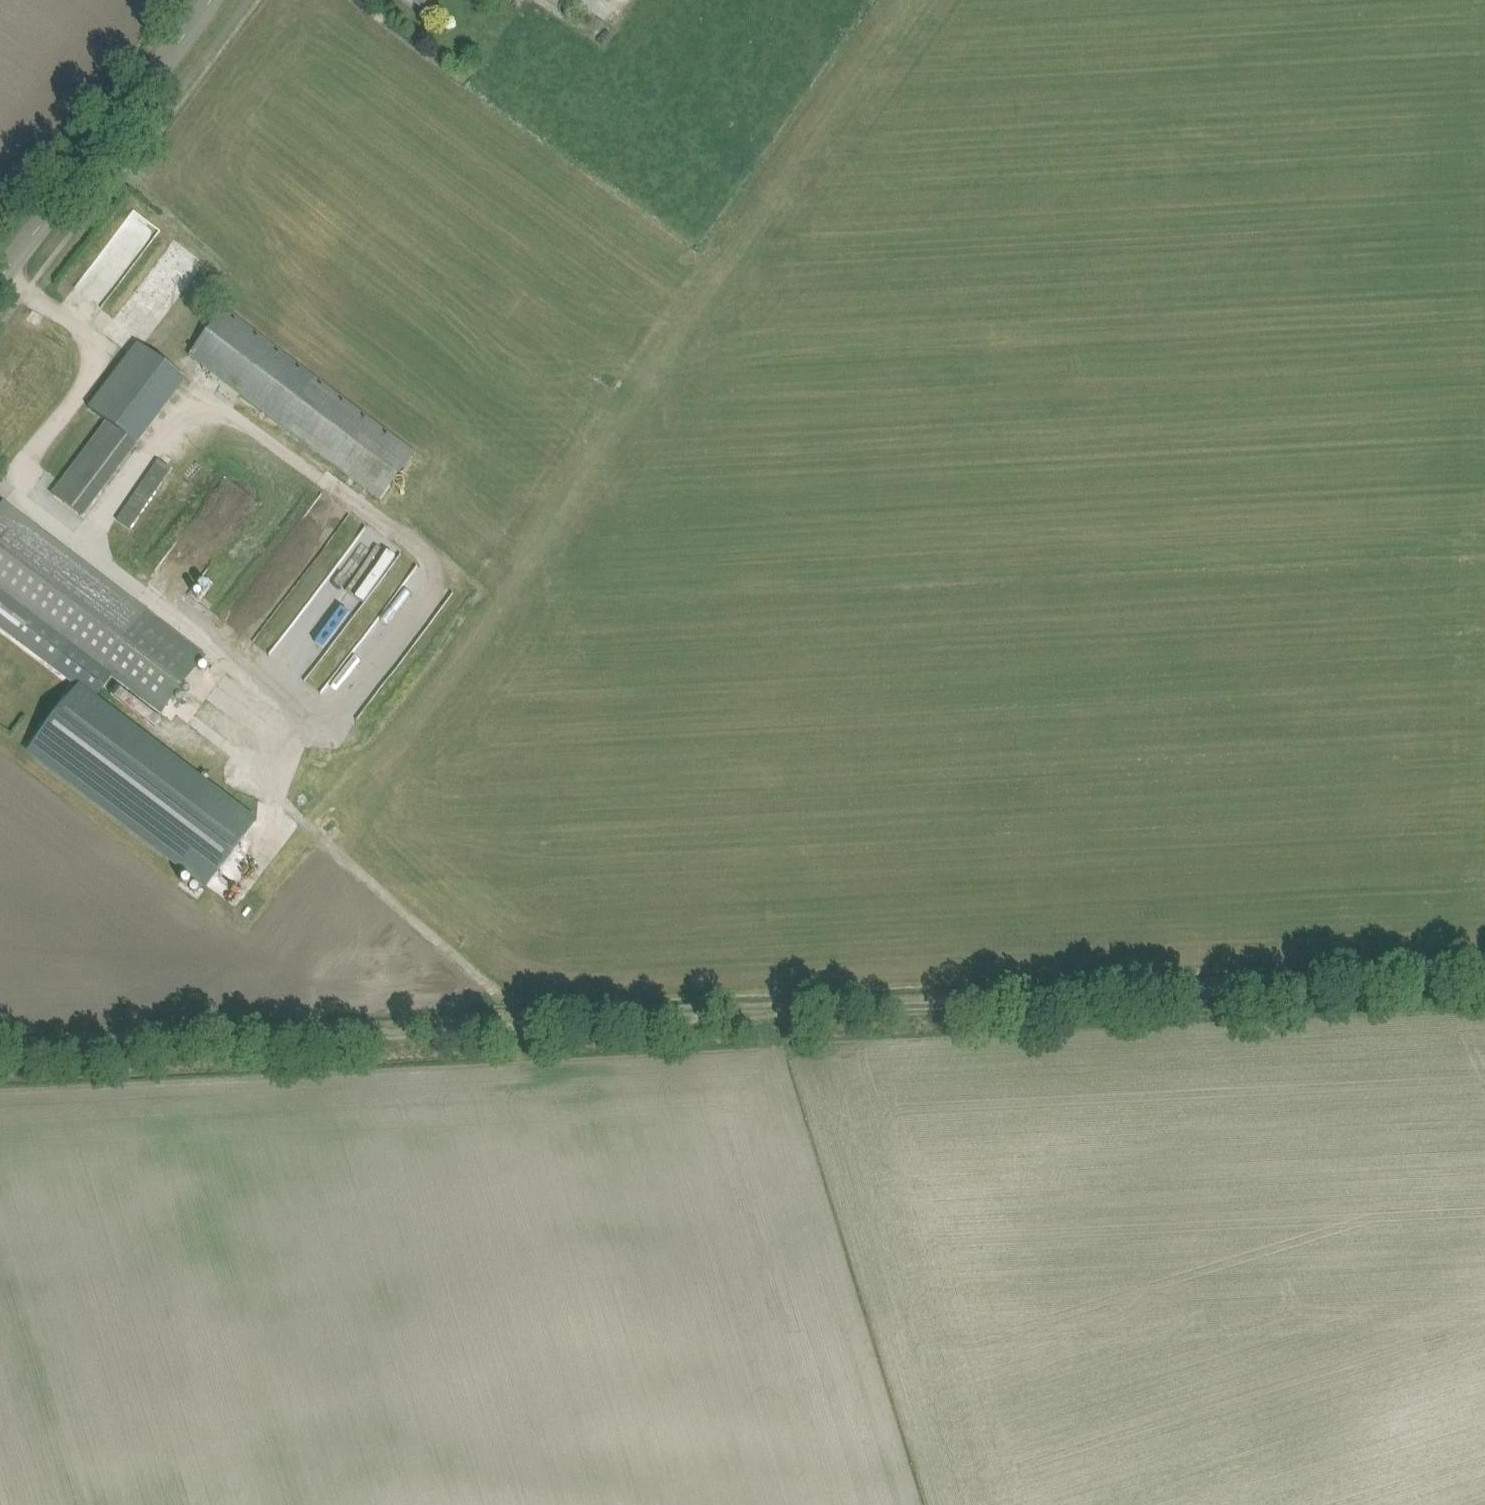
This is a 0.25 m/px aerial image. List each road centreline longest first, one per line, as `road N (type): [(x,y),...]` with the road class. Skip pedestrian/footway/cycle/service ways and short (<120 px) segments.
road 1 (track): [(1484,978),(0,1049)]
road 2 (tertiary): [(206,0),(0,279)]

